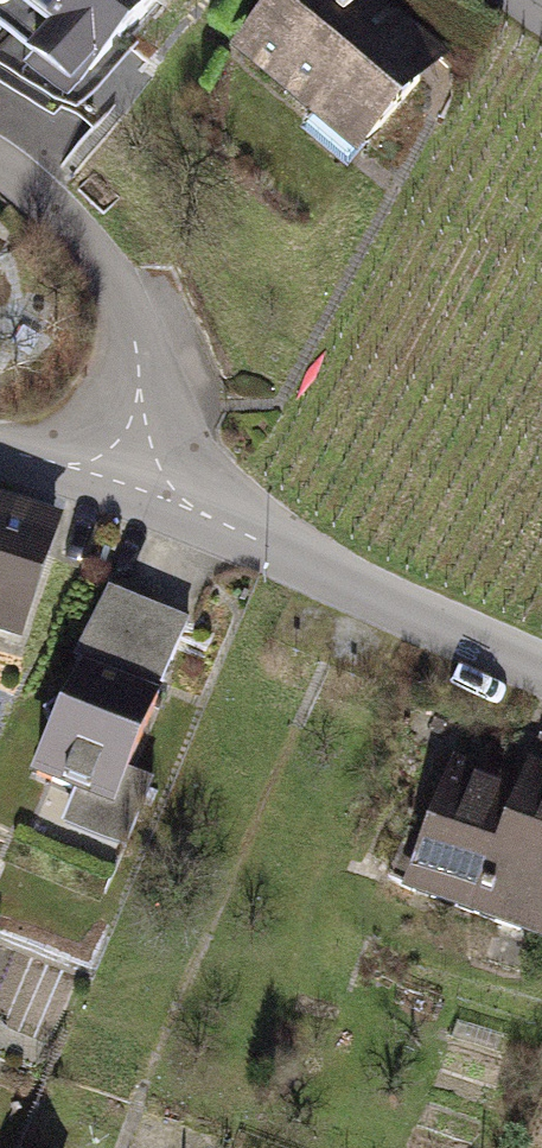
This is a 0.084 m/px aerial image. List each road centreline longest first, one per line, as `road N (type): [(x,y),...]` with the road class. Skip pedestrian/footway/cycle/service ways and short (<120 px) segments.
road 1 (residential): [(131,482),(541,679)]
road 2 (residential): [(131,482),(141,422),(134,346),(111,270),(69,222),(0,169)]
road 3 (residential): [(0,450),(131,482)]

